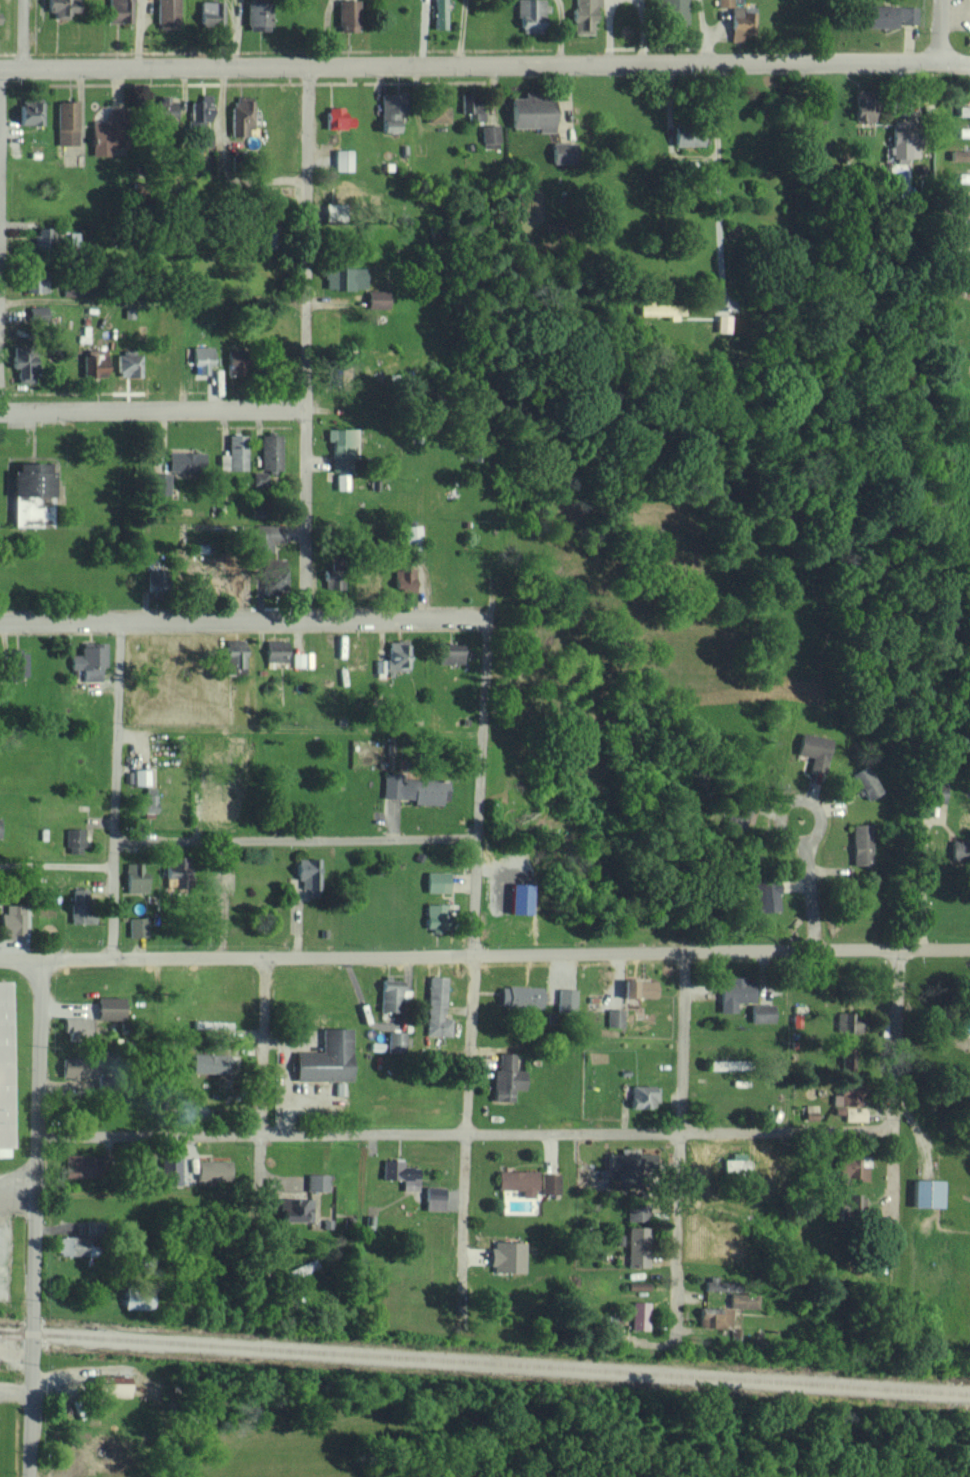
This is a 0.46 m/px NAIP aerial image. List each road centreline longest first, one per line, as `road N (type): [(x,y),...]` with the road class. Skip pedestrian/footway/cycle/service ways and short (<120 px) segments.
road 1 (residential): [(969,950),(0,960)]
road 2 (residential): [(969,61),(0,70)]
road 3 (residential): [(36,1135),(891,1128)]
road 4 (residential): [(304,621),(309,66)]
road 5 (residential): [(30,1476),(39,960)]
road 6 (residential): [(486,621),(0,621)]
road 7 (residential): [(674,1341),(686,952)]
road 8 (residential): [(900,949),(887,1323)]
road 9 (residential): [(114,841),(478,838)]
road 10 (residential): [(346,412),(0,412)]
road 11 (residential): [(461,1291),(472,955)]
road 12 (residential): [(111,957),(119,621)]
road 13 (residential): [(472,955),(486,621)]
road 14 (residential): [(254,1291),(266,957)]

